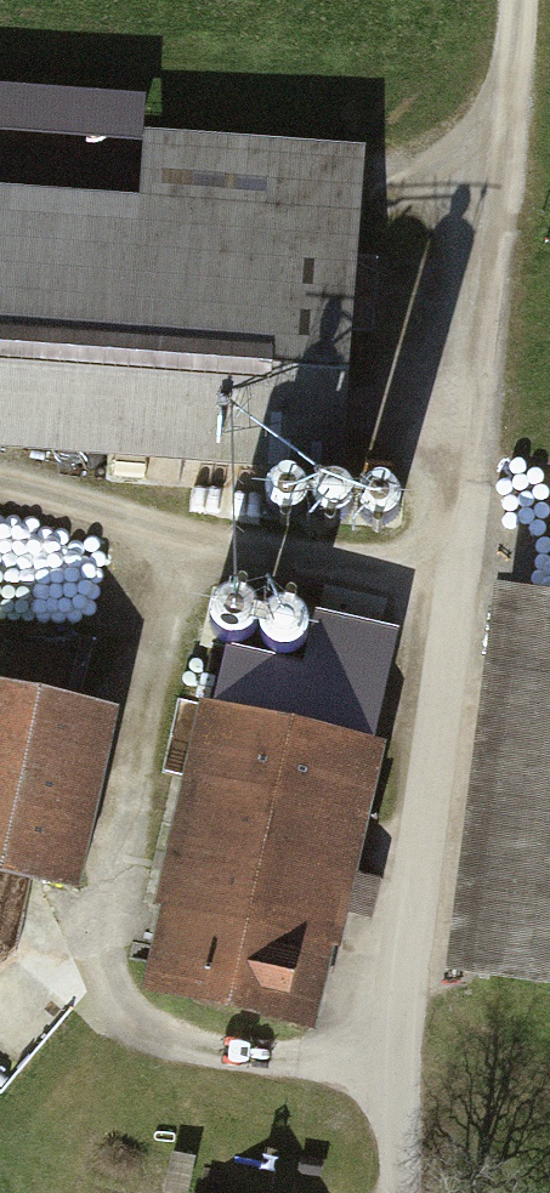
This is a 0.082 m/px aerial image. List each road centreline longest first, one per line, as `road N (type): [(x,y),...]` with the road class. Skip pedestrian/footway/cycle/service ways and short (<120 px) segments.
road 1 (track): [(476,488),(520,0)]
road 2 (track): [(0,489),(196,547)]

